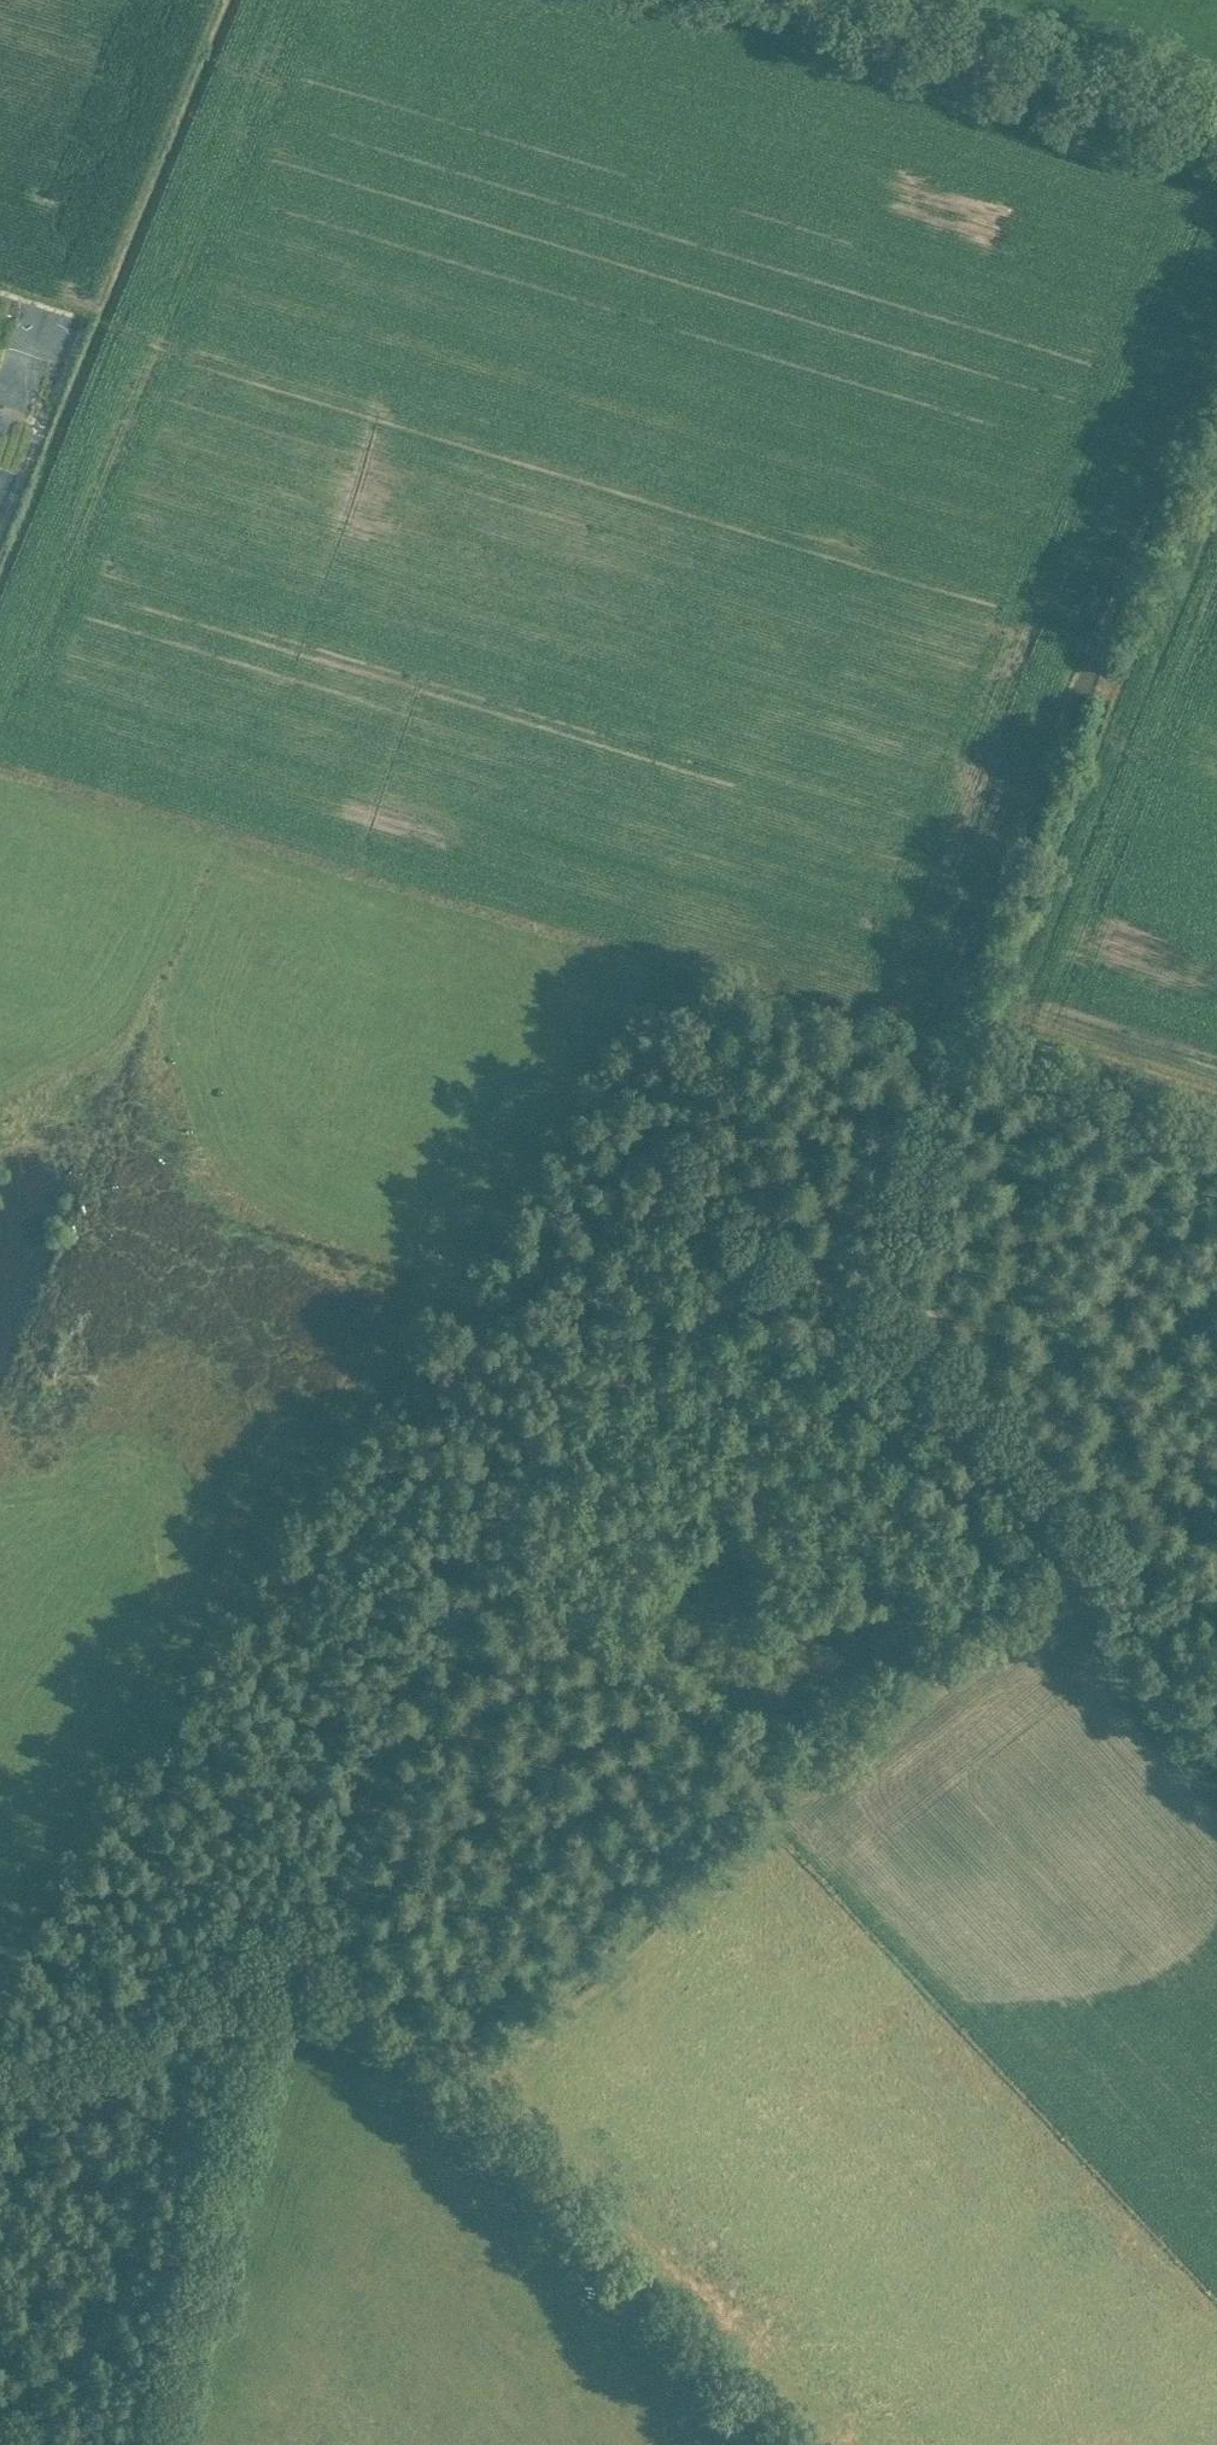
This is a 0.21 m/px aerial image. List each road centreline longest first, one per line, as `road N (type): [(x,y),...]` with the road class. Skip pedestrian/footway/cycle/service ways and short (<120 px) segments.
road 1 (track): [(1085,1556),(905,1342),(951,1043),(1216,353)]
road 2 (unclassified): [(1216,123),(814,0)]

